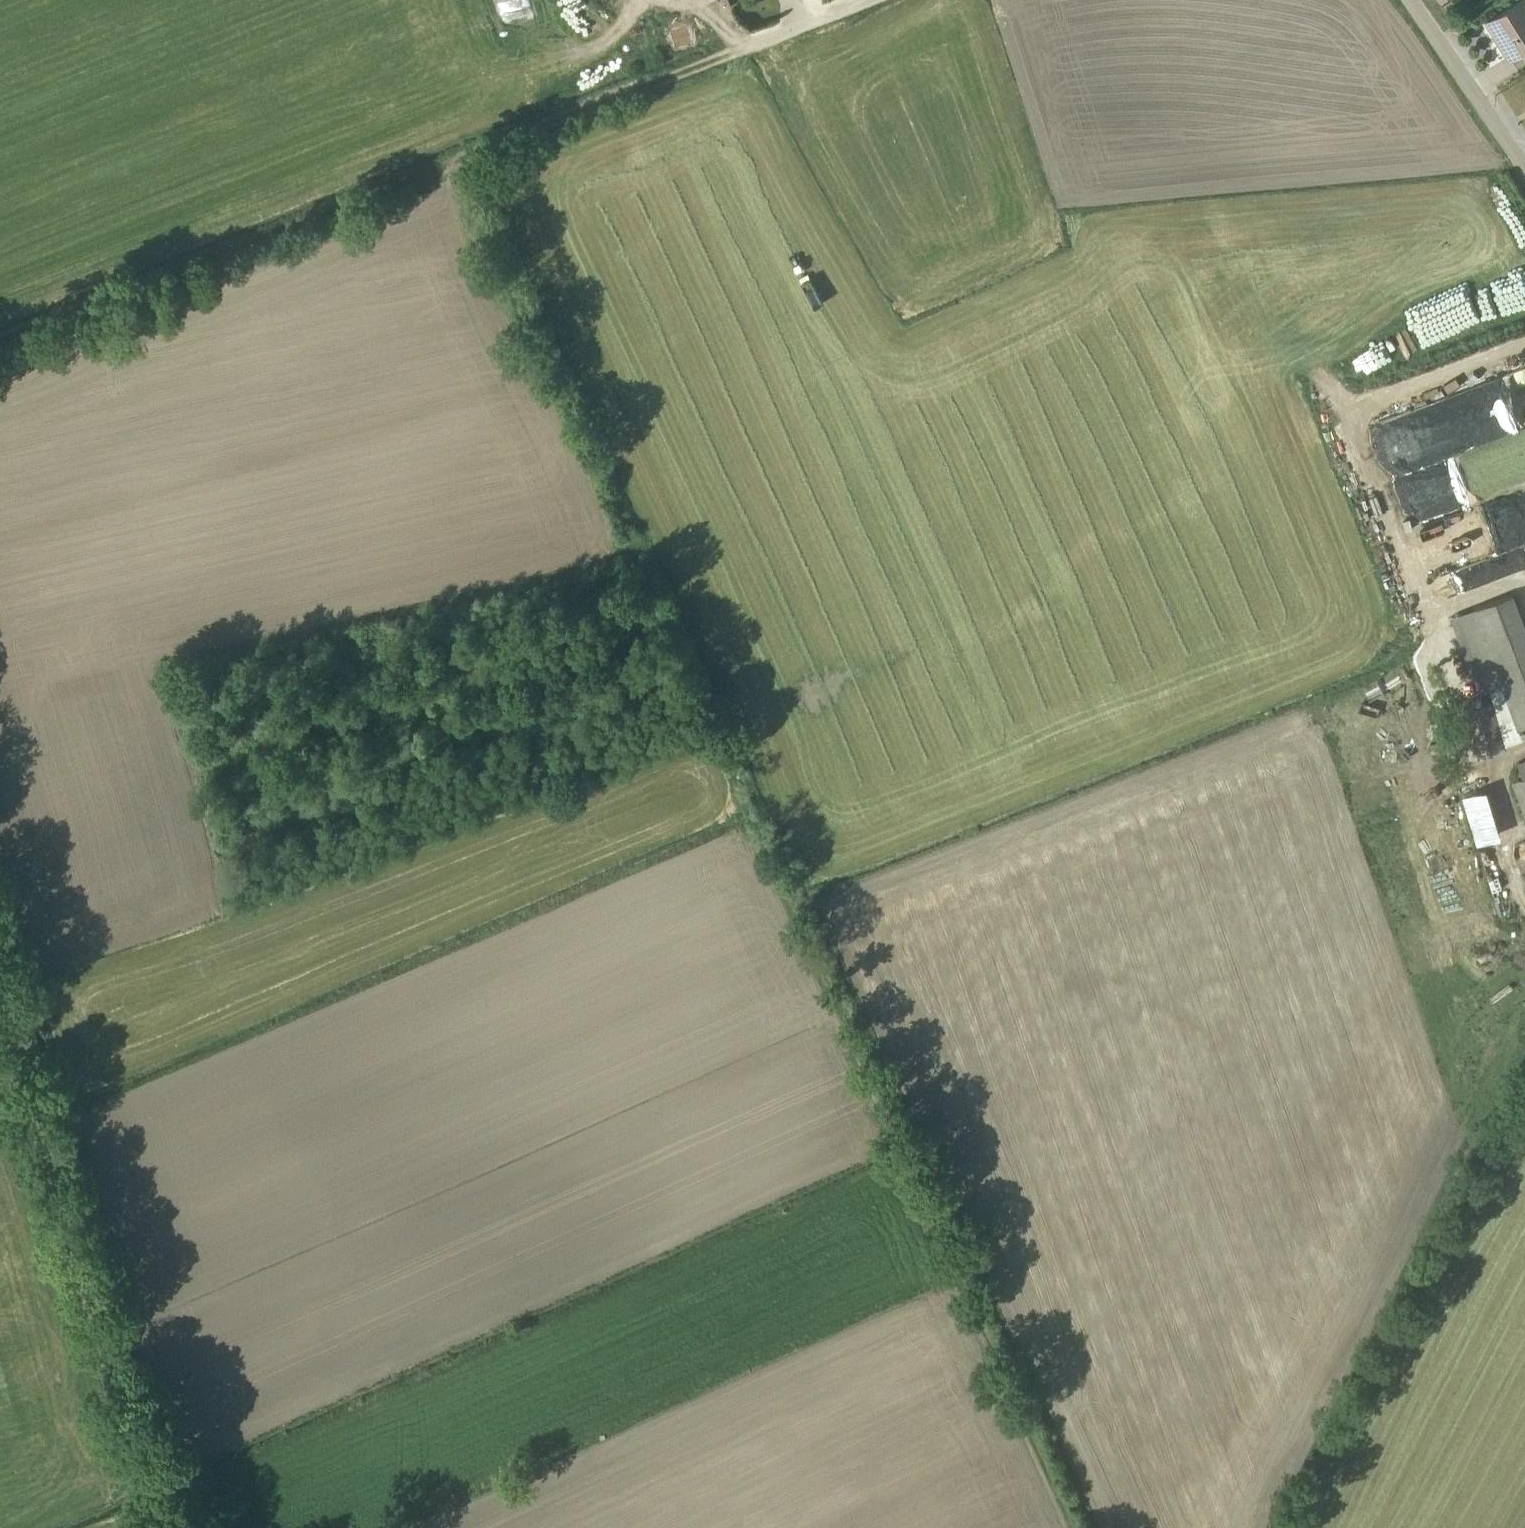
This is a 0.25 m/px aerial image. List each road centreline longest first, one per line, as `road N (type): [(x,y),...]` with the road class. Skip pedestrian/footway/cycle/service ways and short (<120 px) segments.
road 1 (track): [(735,755),(1072,1527)]
road 2 (track): [(0,355),(724,55)]
road 3 (track): [(165,1527),(0,974)]
road 4 (residential): [(1409,0),(1524,166)]
road 5 (unclassified): [(724,55),(870,0)]

